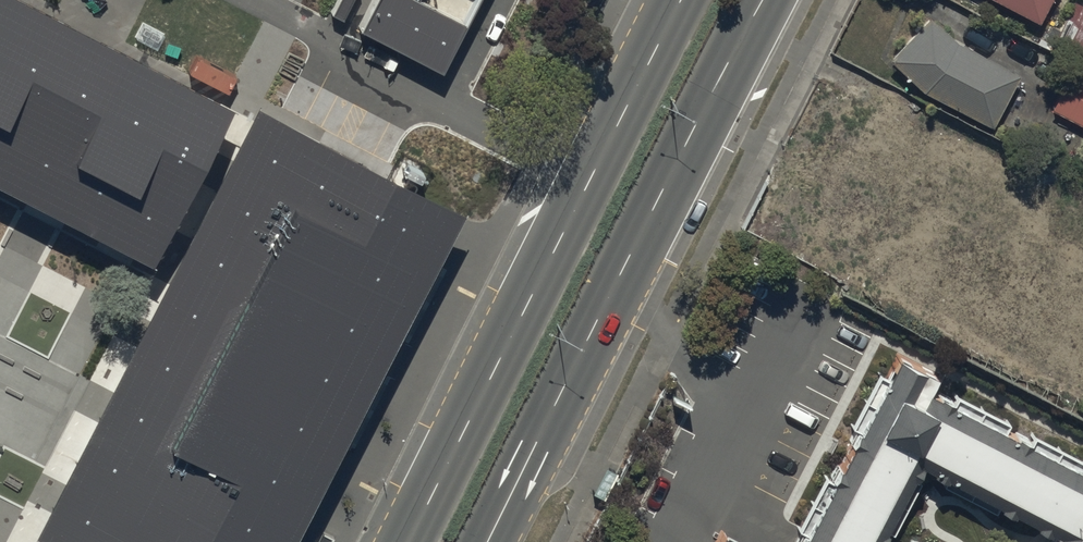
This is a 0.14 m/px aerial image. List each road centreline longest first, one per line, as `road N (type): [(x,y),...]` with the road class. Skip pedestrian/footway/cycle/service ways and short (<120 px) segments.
road 1 (primary): [(764,0),(487,541)]
road 2 (primary): [(409,541),(683,0)]

